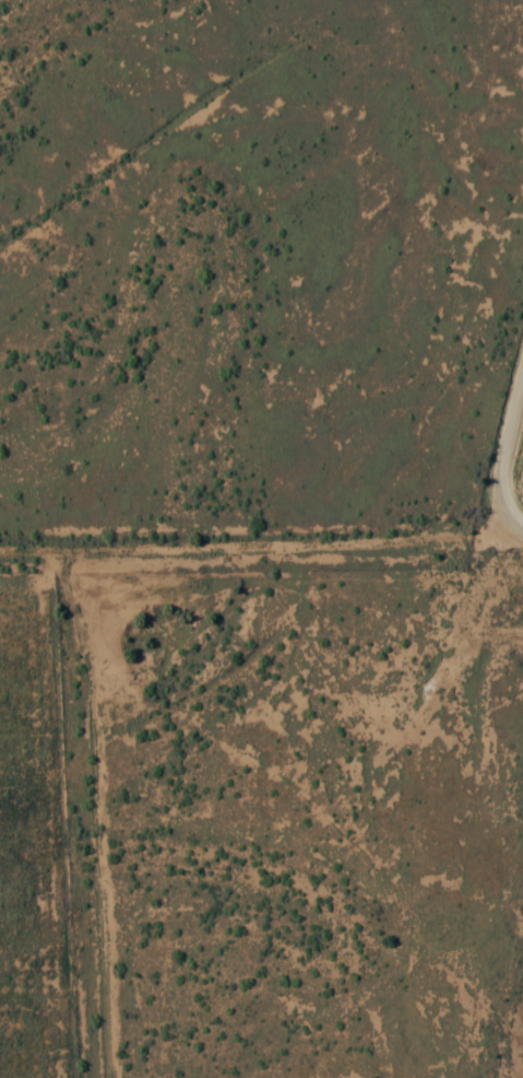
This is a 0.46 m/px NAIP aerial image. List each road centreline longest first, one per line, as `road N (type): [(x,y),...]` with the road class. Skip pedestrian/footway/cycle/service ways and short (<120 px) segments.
road 1 (residential): [(522,542),(0,546)]
road 2 (residential): [(522,516),(507,481),(522,392)]

